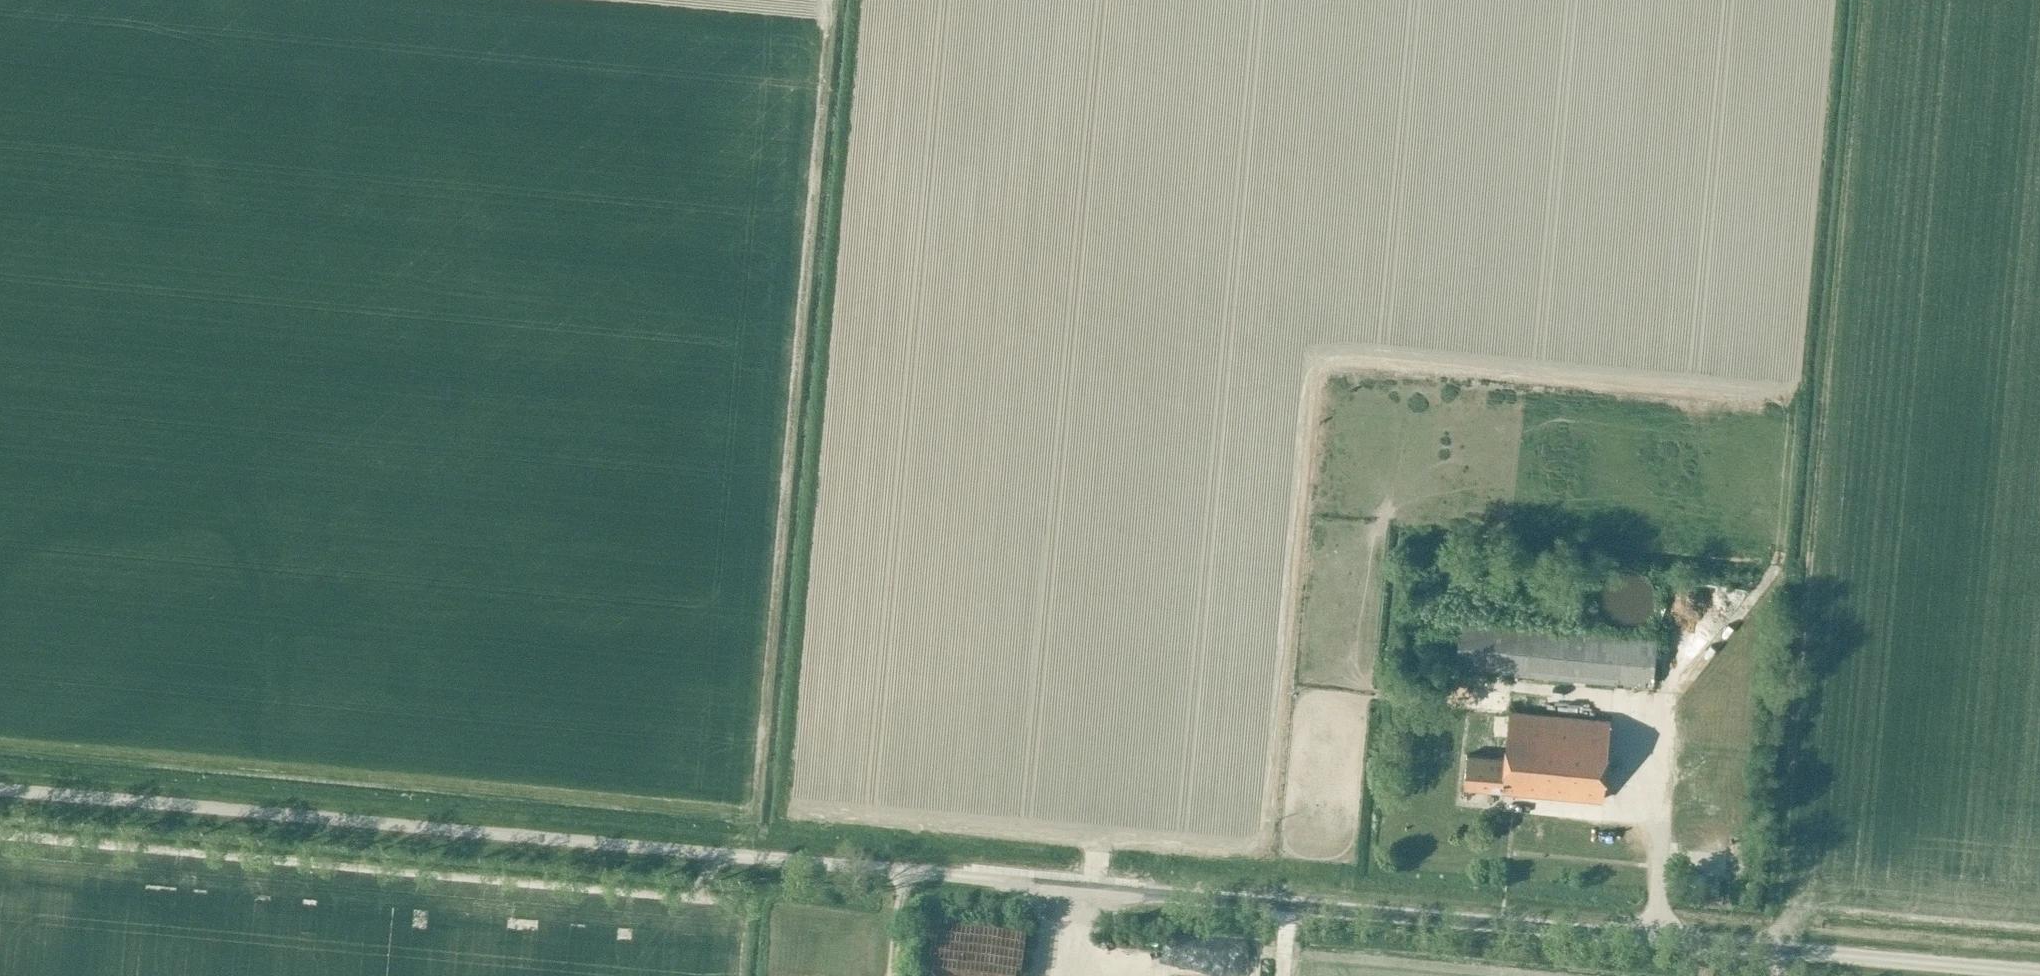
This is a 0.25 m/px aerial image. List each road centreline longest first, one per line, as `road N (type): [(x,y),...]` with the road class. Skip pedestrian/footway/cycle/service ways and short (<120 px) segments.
road 1 (unclassified): [(2039,974),(0,793)]

